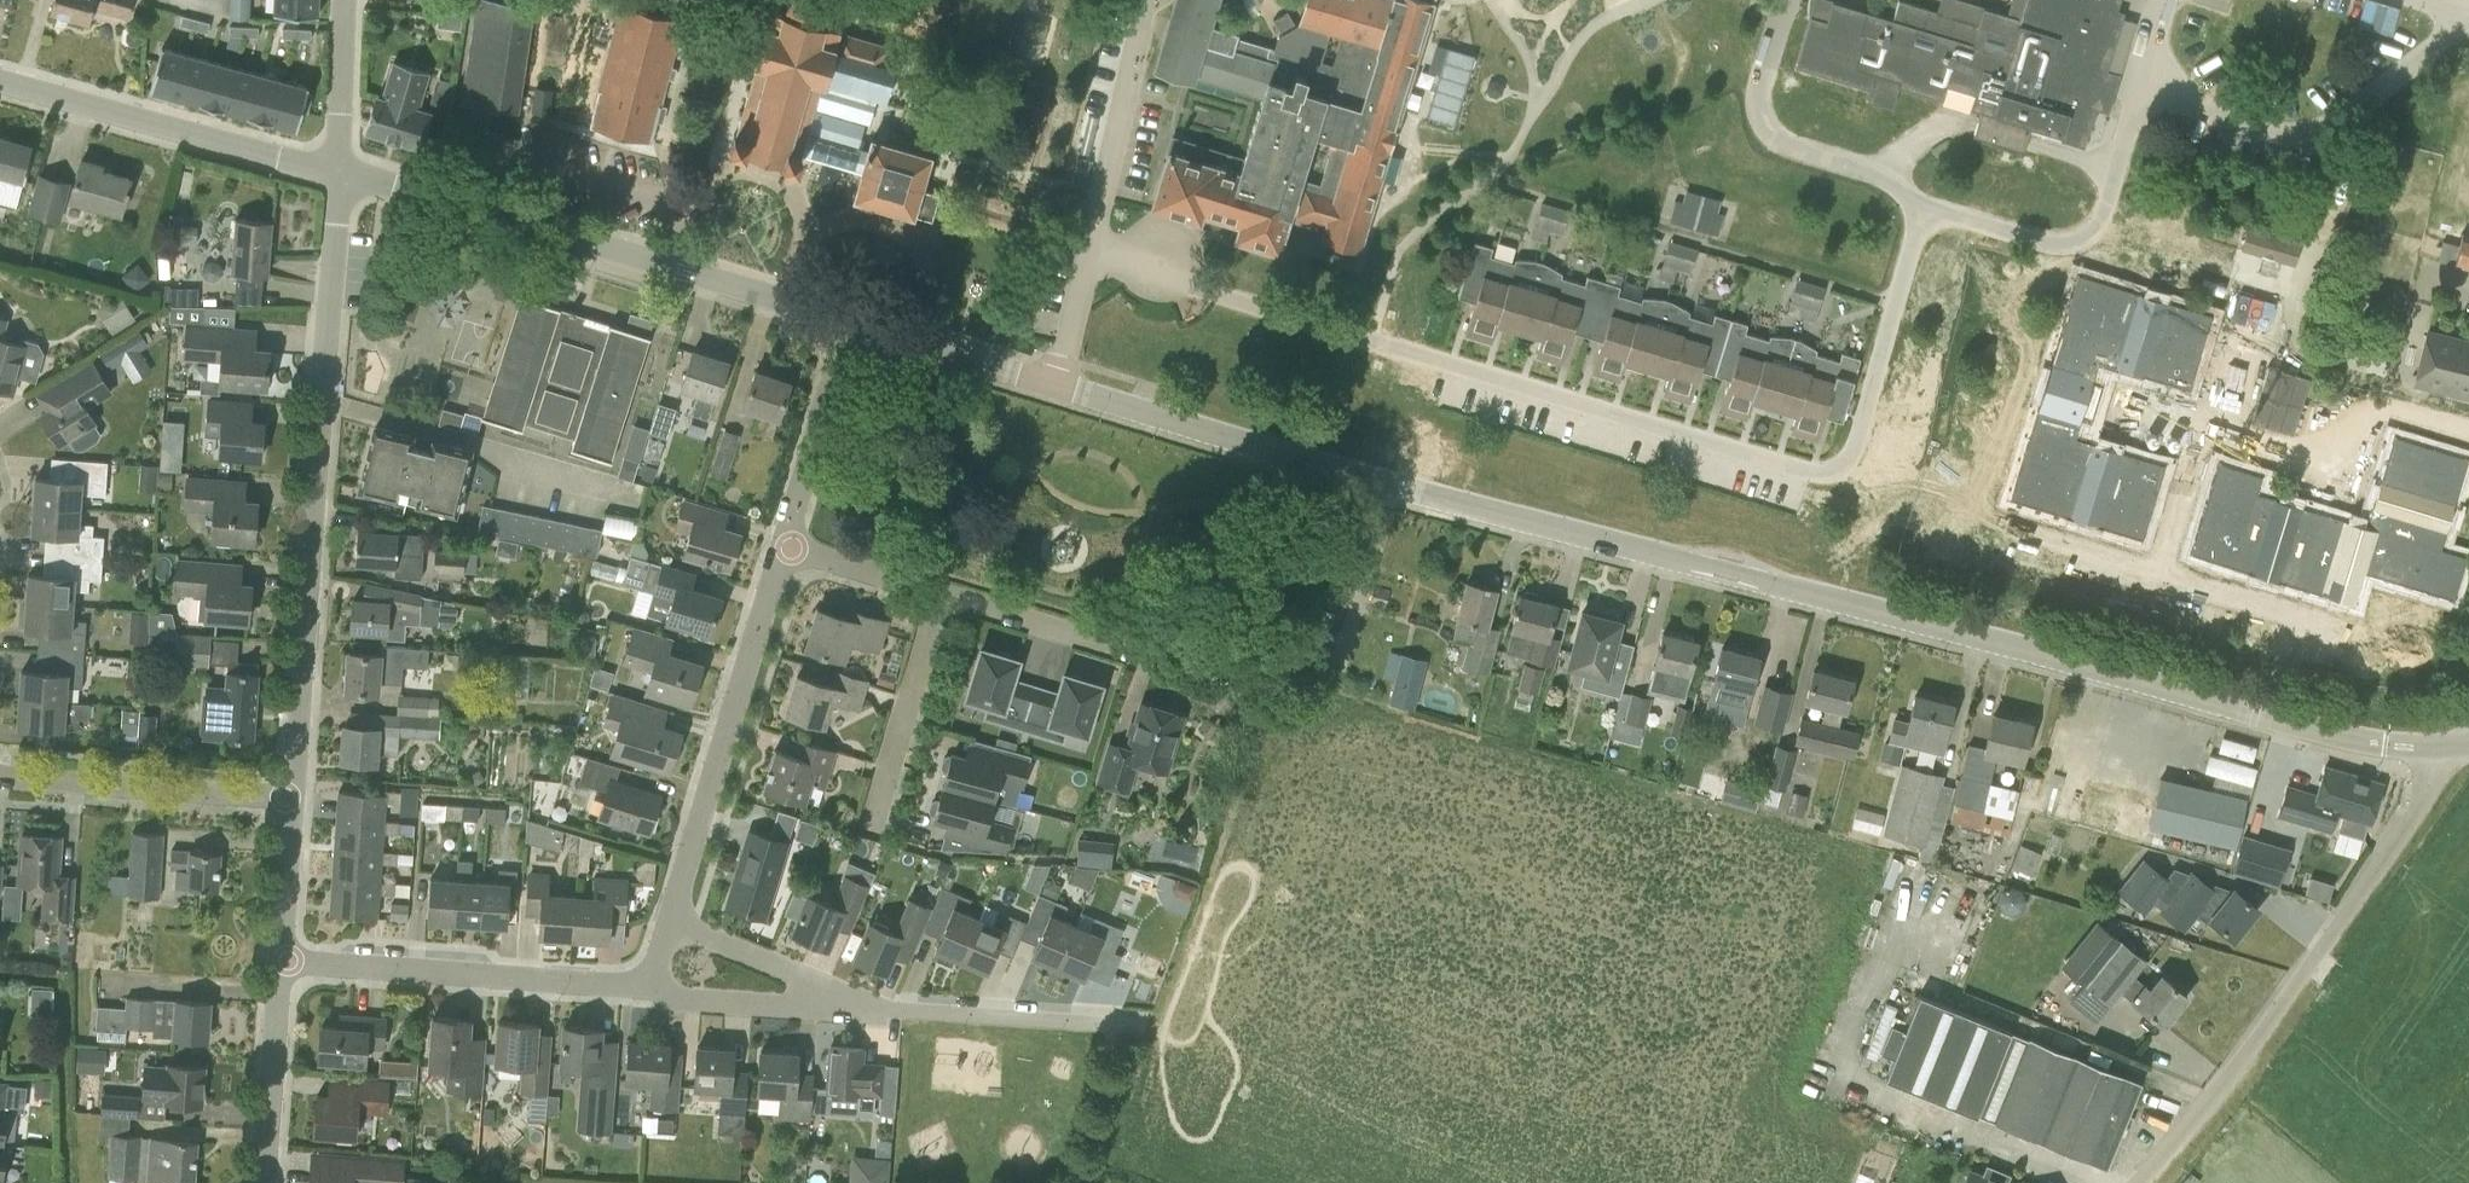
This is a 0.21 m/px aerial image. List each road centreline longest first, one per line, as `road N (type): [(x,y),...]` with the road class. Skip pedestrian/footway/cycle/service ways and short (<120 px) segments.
road 1 (tertiary): [(2437,748),(2257,714),(1394,486),(1054,383)]
road 2 (residential): [(1089,247),(1161,264),(1195,287),(1828,472),(1854,451),(1919,217)]
road 3 (tertiary): [(293,801),(339,171)]
road 4 (tertiary): [(849,323),(339,171)]
road 5 (unclassified): [(2437,748),(2424,800),(2222,1088),(2140,1182)]
road 6 (residential): [(668,920),(784,545)]
road 7 (residential): [(2468,21),(2307,137),(2139,90)]
road 8 (residential): [(282,963),(646,988)]
road 9 (tertiary): [(339,171),(0,81)]
road 10 (residential): [(1919,217),(1938,212),(2053,245),(2080,243),(2098,226),(2139,90)]
road 11 (residential): [(1788,0),(1758,88),(1759,118),(1794,149),(1880,175),(1910,199),(1919,217)]
road 12 (residential): [(1239,681),(946,594)]
road 13 (residential): [(293,801),(0,781)]
road 14 (residential): [(1139,1026),(847,1003)]
road 15 (residential): [(1147,0),(1089,247)]
road 16 (residential): [(874,830),(946,594)]
road 17 (residential): [(784,545),(849,323)]
road 18 (tertiary): [(264,1182),(282,963)]
road 19 (tertiary): [(1054,383),(849,323)]
road 20 (residential): [(847,1003),(646,988)]
road 21 (residential): [(847,1003),(668,920)]
road 22 (unclassified): [(345,0),(339,171)]
road 23 (residential): [(946,594),(784,545)]
road 24 (tertiary): [(282,963),(293,801)]
road 25 (residential): [(1089,247),(1054,383)]

